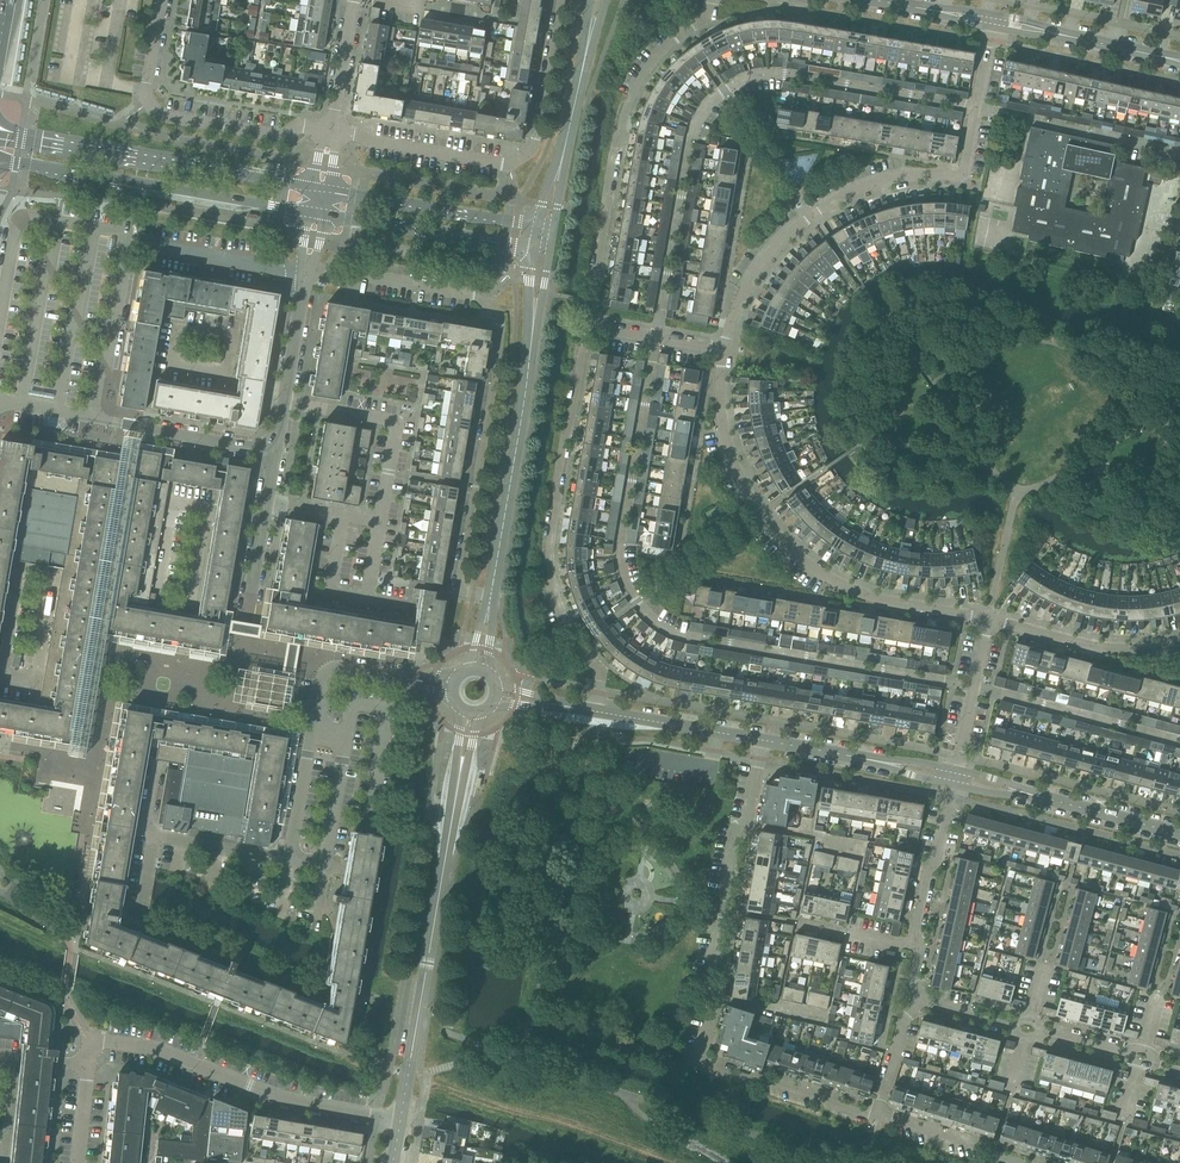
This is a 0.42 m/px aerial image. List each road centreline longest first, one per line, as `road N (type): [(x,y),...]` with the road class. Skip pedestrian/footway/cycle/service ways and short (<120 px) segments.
road 1 (residential): [(974,686),(677,635),(646,611),(620,554),(656,336)]
road 2 (residential): [(656,336),(694,132),(706,108),(737,84),(783,72),(978,109)]
road 3 (residential): [(305,274),(464,291),(498,315),(459,589),(491,596)]
road 4 (residential): [(878,1116),(700,1066),(720,1001),(710,985),(734,834),(749,824),(758,758)]
road 5 (residential): [(138,921),(155,836),(293,857),(321,682),(338,669),(402,678)]
road 6 (residential): [(989,619),(840,584),(778,536),(730,454),(719,391),(723,348)]
road 7 (residential): [(723,348),(748,284),(792,229),(864,187),(960,176),(978,109)]
road 8 (tertiary): [(401,1118),(464,762)]
road 9 (residential): [(331,130),(509,164),(536,143),(562,0)]
road 10 (residential): [(284,402),(392,422),(380,526),(266,505)]
road 11 (residential): [(578,641),(560,608),(551,560),(556,488),(588,325)]
road 12 (residential): [(401,1118),(312,1104),(162,1051),(94,1039)]
road 13 (tertiary): [(314,186),(0,135)]
road 14 (residential): [(588,325),(623,123),(641,81),(686,33)]
road 15 (tertiary): [(0,160),(310,213)]
road 16 (unclassified): [(331,130),(301,126),(282,136),(158,115),(145,91),(163,0)]
road 17 (tertiary): [(491,596),(534,319)]
road 18 (residential): [(0,405),(275,452)]
road 19 (tertiary): [(323,215),(535,248)]
road 20 (tertiary): [(539,225),(328,188)]
road 21 (residential): [(1179,740),(974,686)]
road 22 (residential): [(978,109),(1179,153)]
road 23 (residential): [(989,619),(1095,646),(1179,642)]
road 24 (tertiary): [(761,739),(594,711)]
road 25 (residential): [(921,948),(918,927),(953,784)]
road 26 (residential): [(1025,1162),(878,1116)]
road 27 (tertiary): [(1179,833),(1035,795)]
road 28 (tertiary): [(560,169),(589,35)]
road 29 (unclassified): [(331,130),(353,0)]
road 30 (residential): [(305,274),(284,402)]
road 31 (tertiary): [(1172,60),(1046,31)]
road 32 (residential): [(266,505),(245,630)]
road 33 (residential): [(76,1162),(94,1039)]
road 34 (residential): [(878,1116),(908,1017),(921,1001)]

